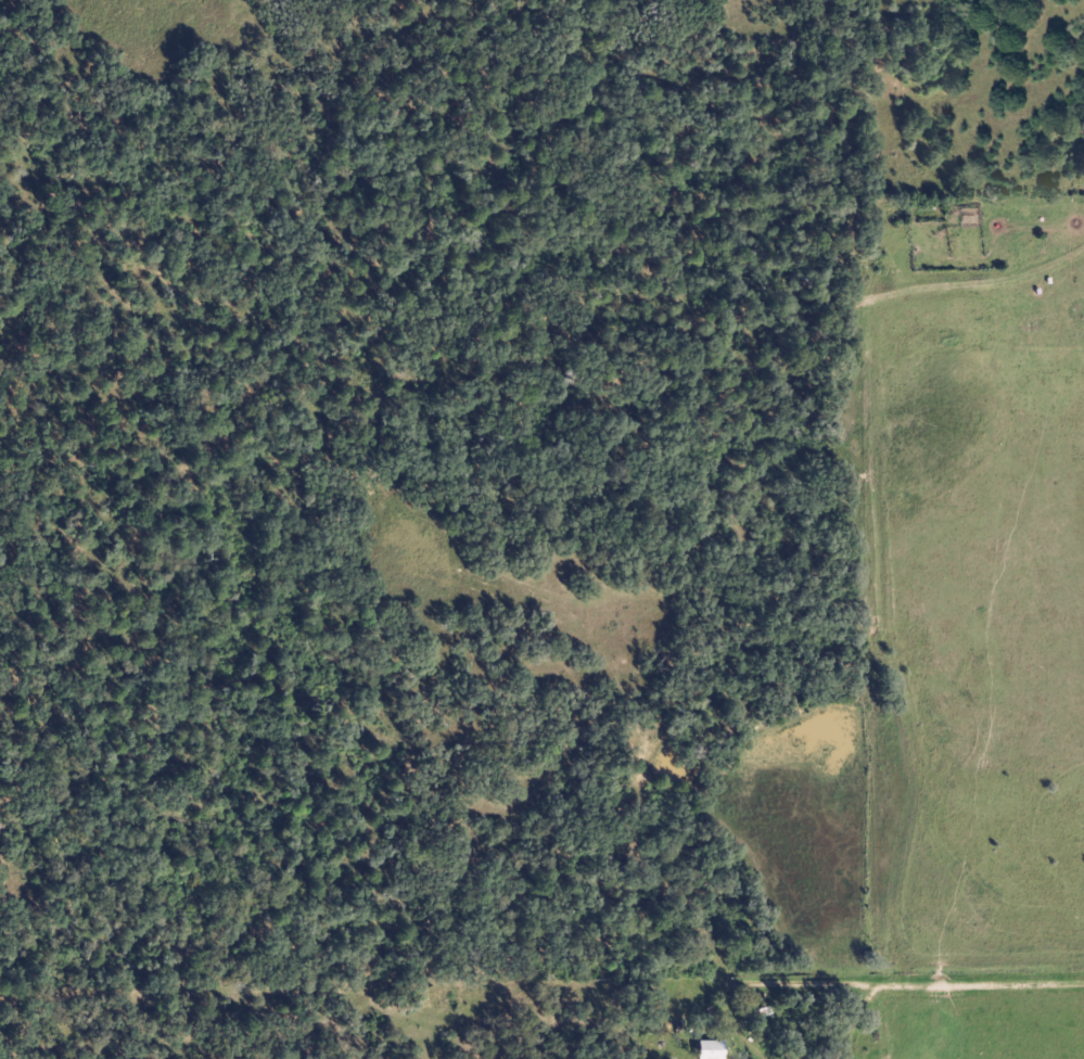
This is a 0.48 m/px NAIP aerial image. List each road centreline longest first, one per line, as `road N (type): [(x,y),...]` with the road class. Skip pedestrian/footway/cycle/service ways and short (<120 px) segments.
road 1 (residential): [(1083,978),(882,981)]

